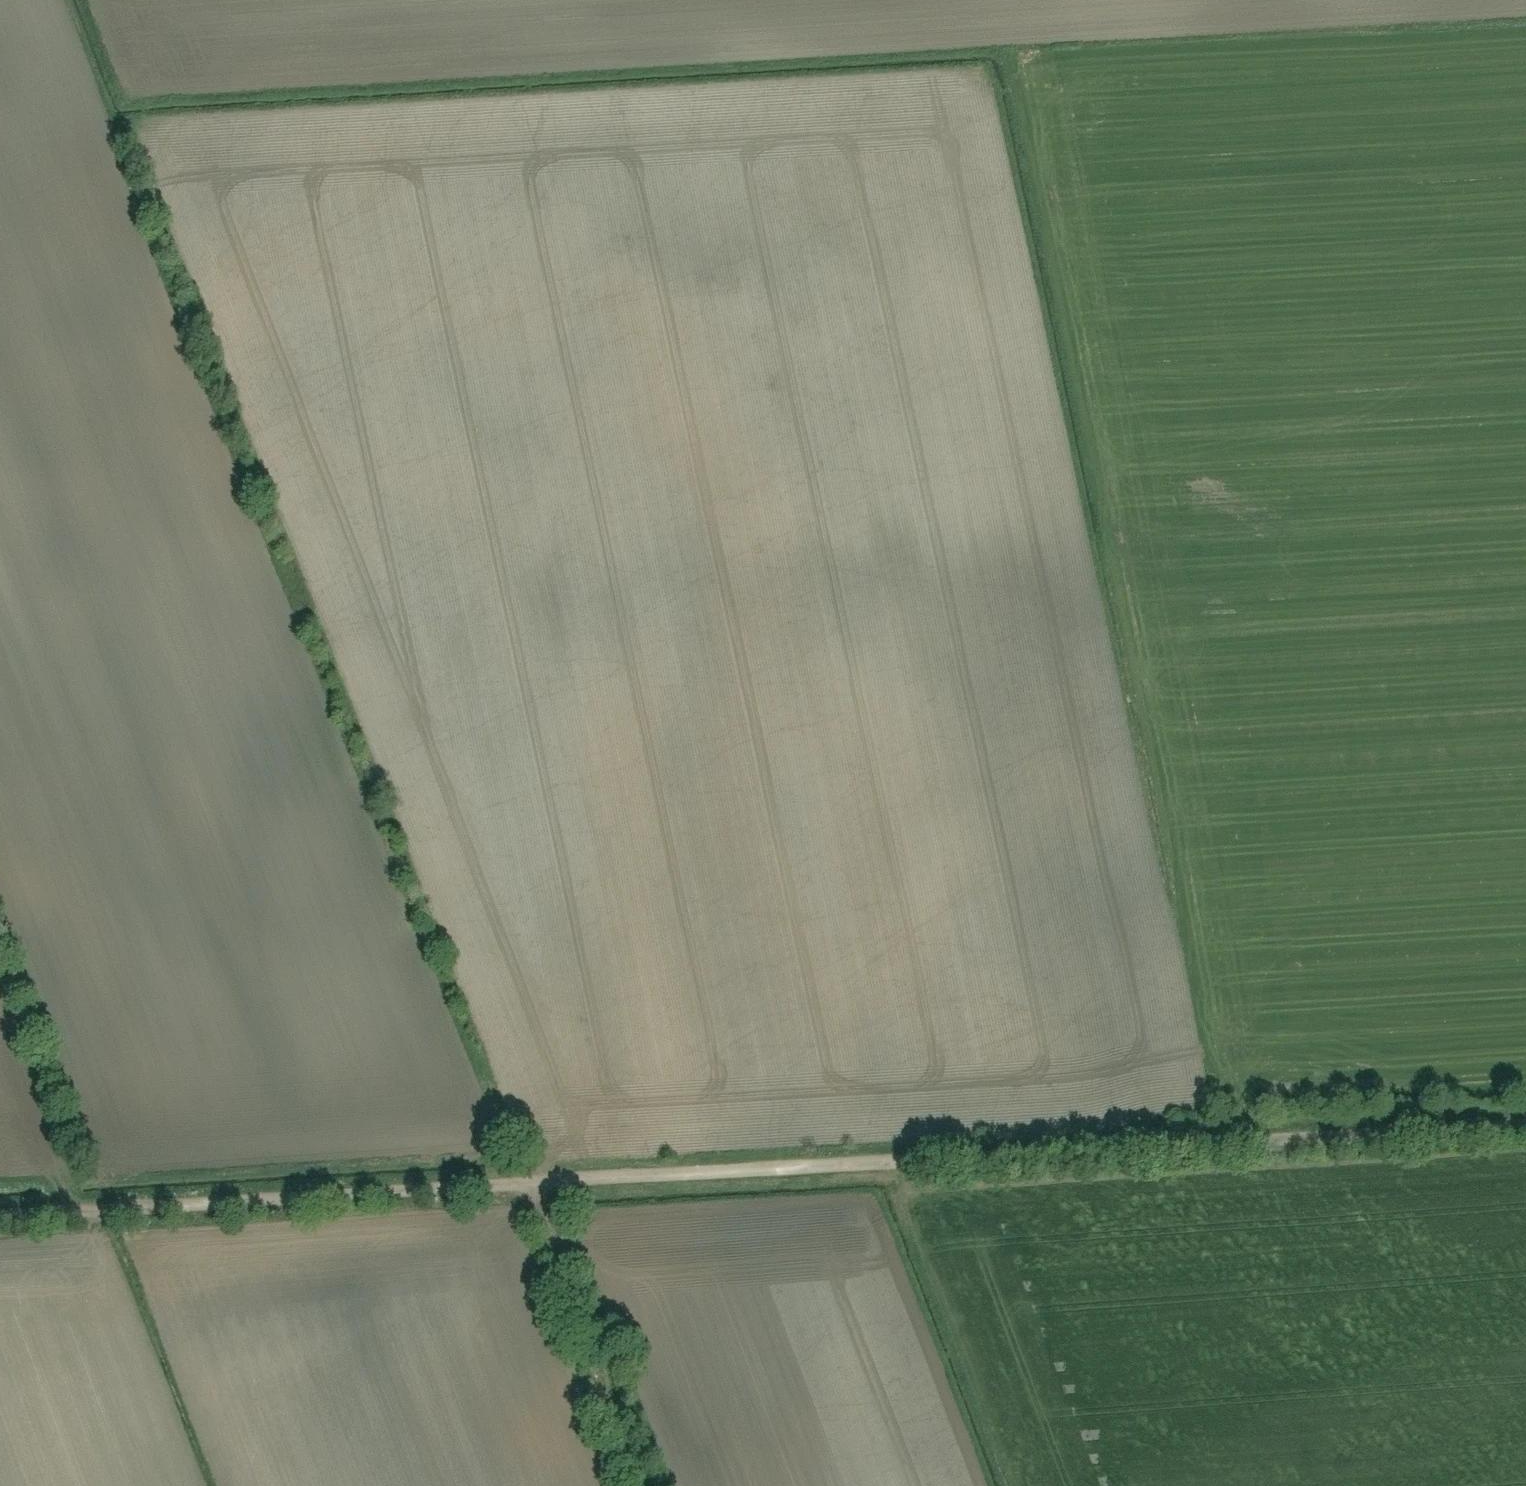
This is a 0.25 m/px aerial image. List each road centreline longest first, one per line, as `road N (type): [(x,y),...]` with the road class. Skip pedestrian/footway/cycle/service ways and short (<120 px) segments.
road 1 (track): [(897,1156),(0,1209)]
road 2 (residential): [(1525,1119),(897,1156)]

